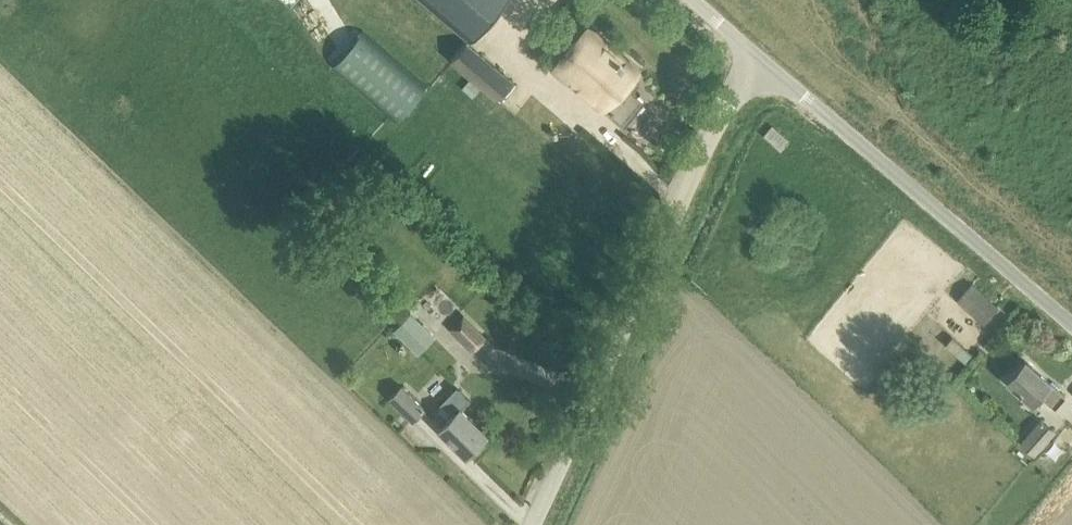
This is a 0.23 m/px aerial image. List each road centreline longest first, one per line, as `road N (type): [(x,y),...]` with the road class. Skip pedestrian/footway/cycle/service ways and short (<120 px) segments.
road 1 (unclassified): [(533,524),(753,56)]
road 2 (unclassified): [(1071,330),(753,56)]

